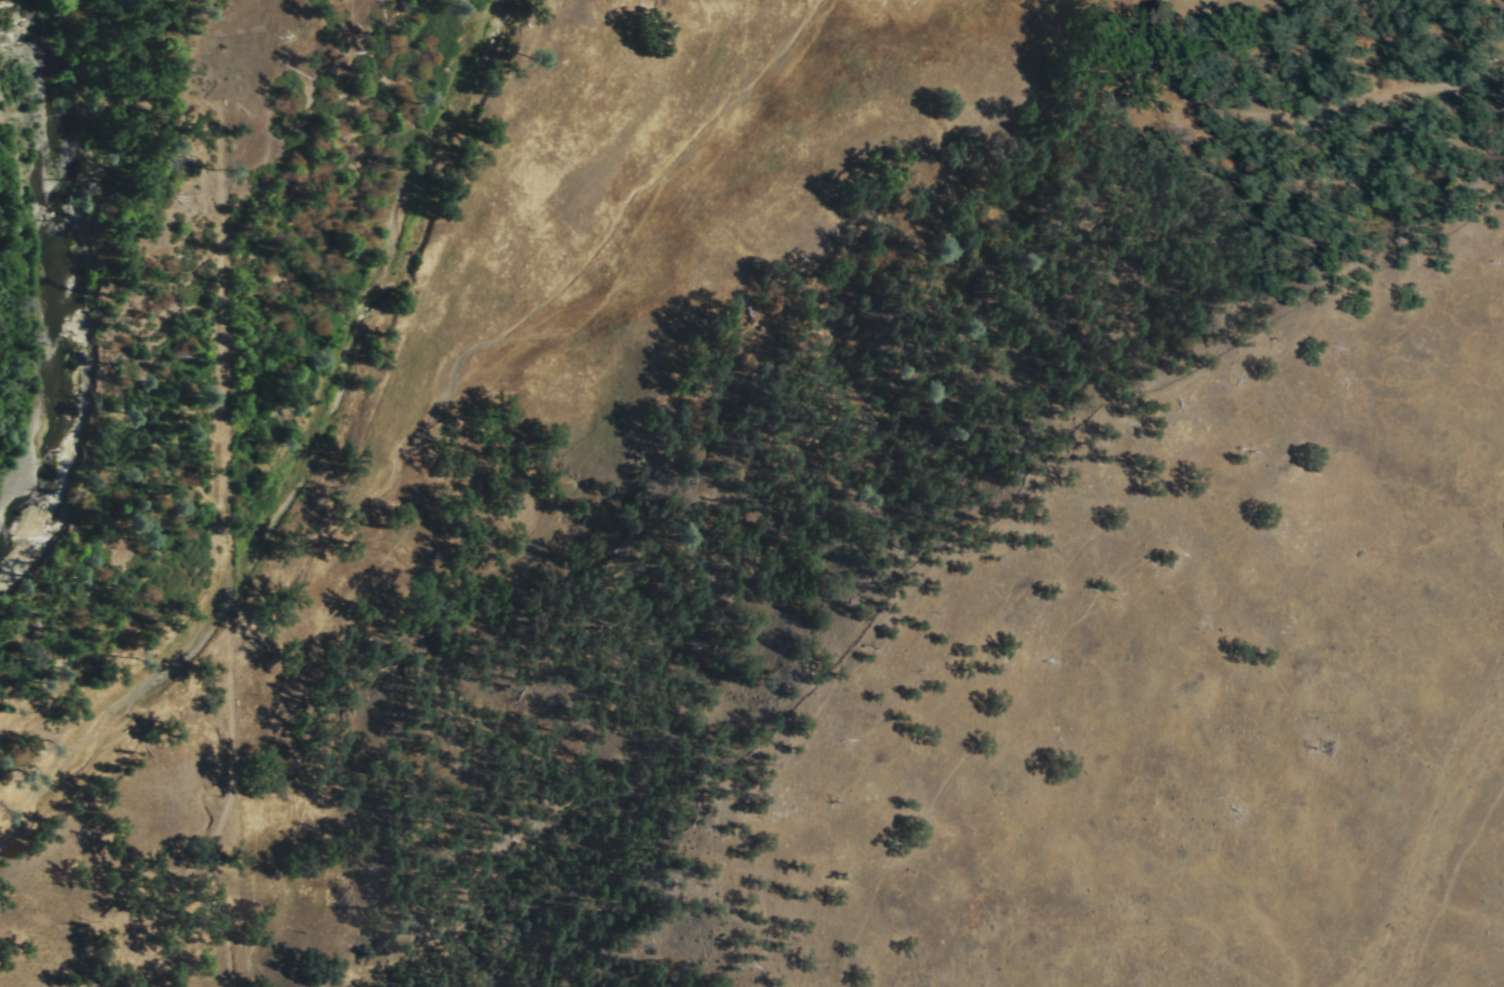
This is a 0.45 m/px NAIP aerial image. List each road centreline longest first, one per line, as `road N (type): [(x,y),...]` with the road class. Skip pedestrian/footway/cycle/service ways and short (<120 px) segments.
road 1 (track): [(1207,0),(1190,57),(1194,93),(1207,109),(1316,121),(1381,94),(1503,69)]

